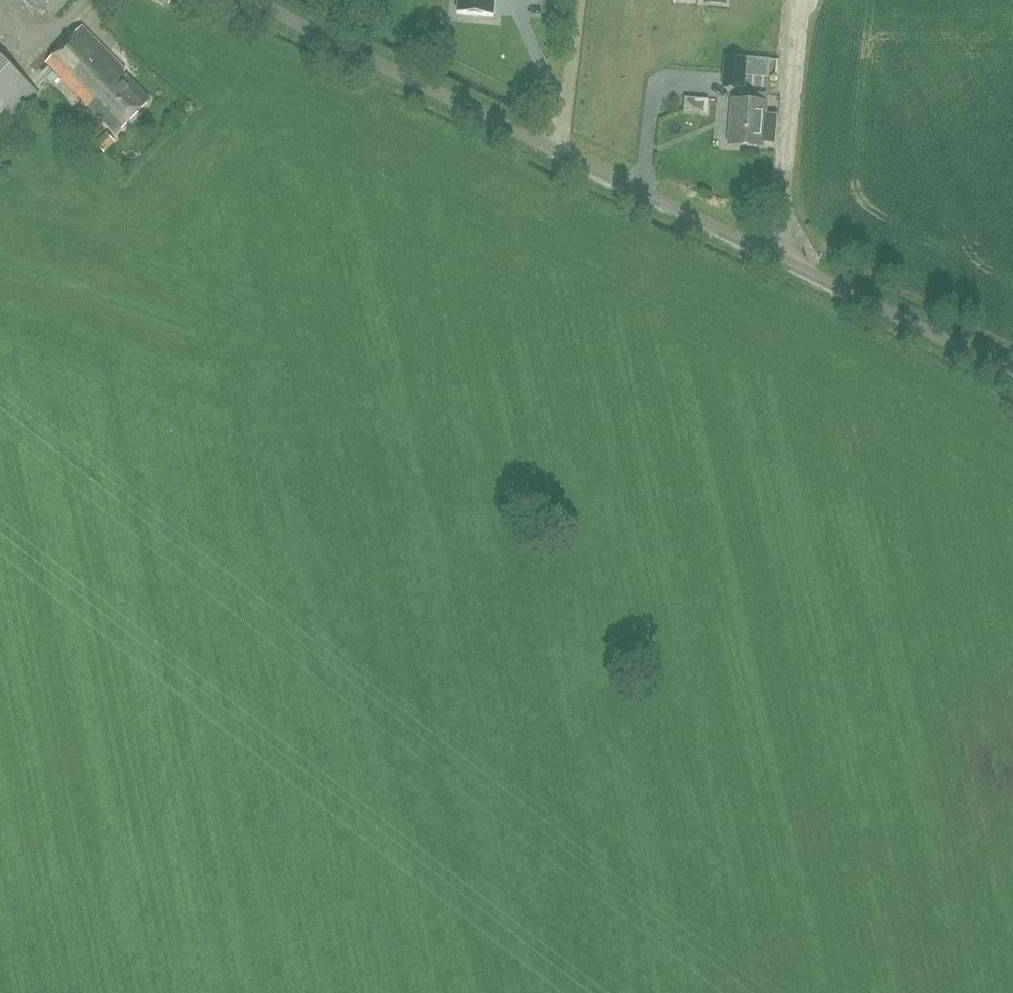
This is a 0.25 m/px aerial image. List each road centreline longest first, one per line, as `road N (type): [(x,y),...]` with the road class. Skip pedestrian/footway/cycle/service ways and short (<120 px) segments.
road 1 (unclassified): [(1012,372),(256,0)]

